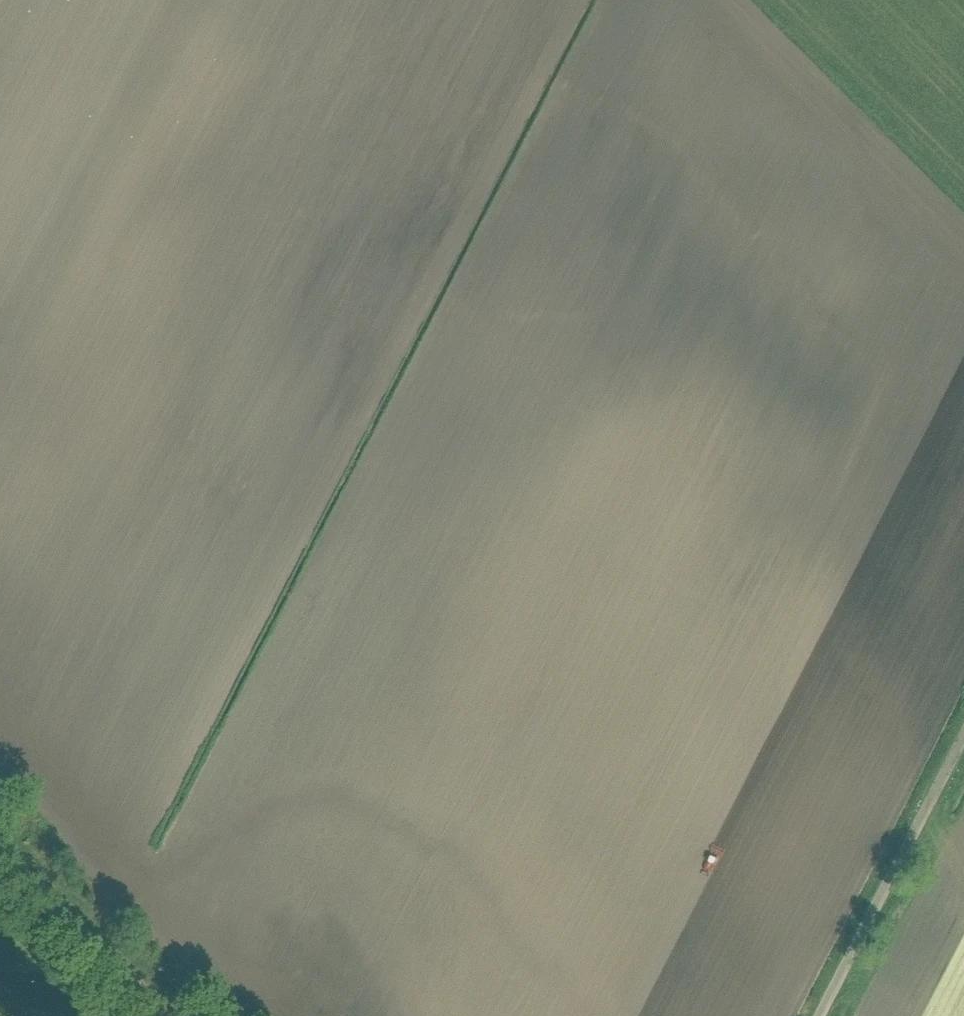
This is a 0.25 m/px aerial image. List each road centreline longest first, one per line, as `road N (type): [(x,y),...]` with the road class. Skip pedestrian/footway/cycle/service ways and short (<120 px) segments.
road 1 (unclassified): [(819,1015),(963,736)]
road 2 (track): [(153,1015),(0,864)]

